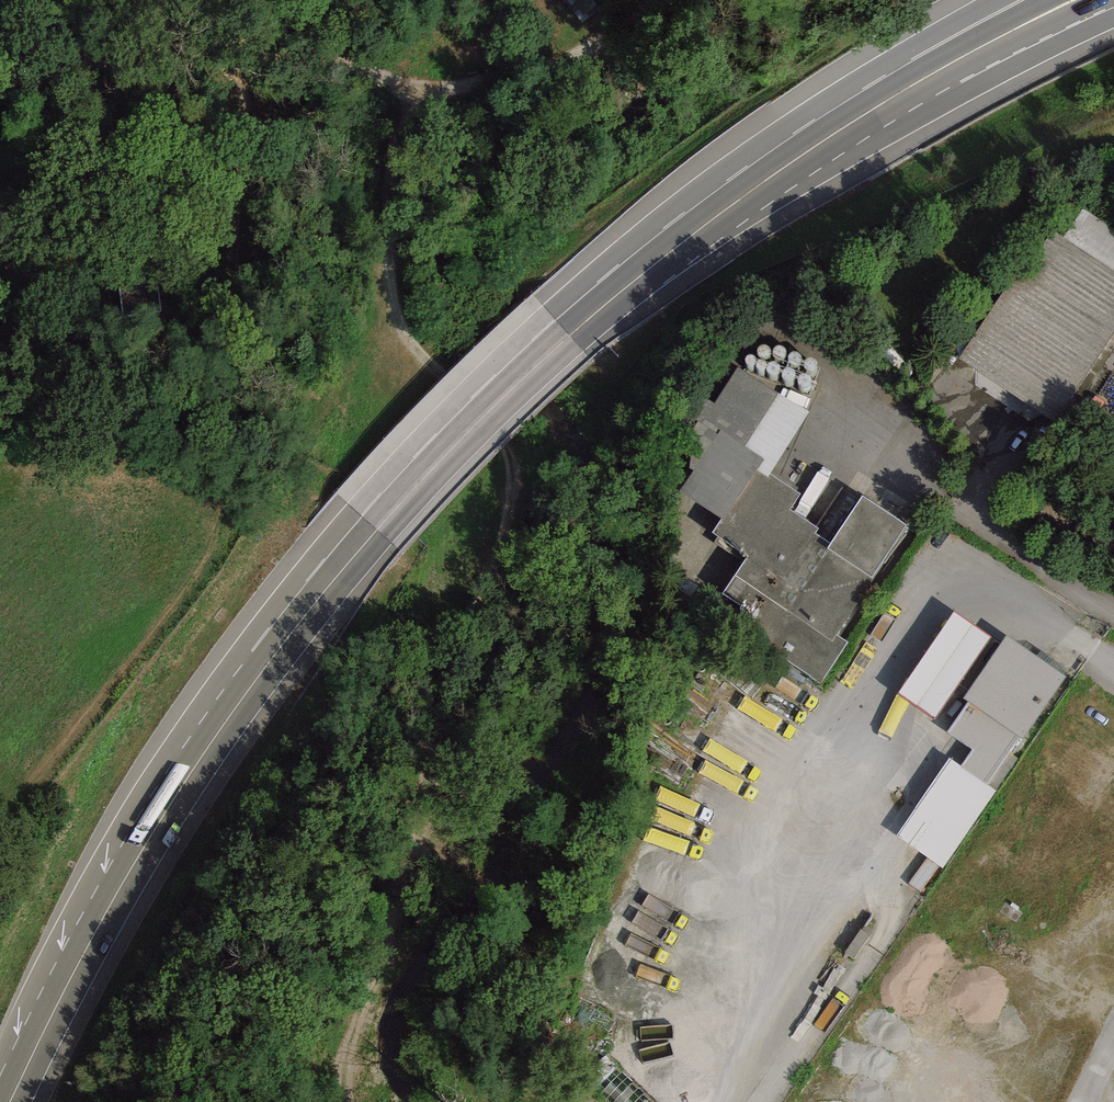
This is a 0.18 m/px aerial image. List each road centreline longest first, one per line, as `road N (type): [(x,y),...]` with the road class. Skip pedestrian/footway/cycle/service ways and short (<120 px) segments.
road 1 (trunk): [(10,1101),(87,949),(187,778),(375,530),(509,389),(774,175)]
road 2 (track): [(340,1101),(361,1014),(406,889),(477,577),(513,462),(394,308),(389,170),(409,85)]
road 3 (track): [(665,0),(596,57),(409,85),(235,41),(0,71)]
road 4 (track): [(394,308),(316,441),(0,843)]
road 5 (trunk): [(774,175),(888,126),(1113,6)]
road 6 (trunk): [(1052,0),(877,94),(774,175)]
road 7 (trunk): [(1000,0),(866,74),(774,175)]
road 8 (residential): [(1113,673),(998,602)]

